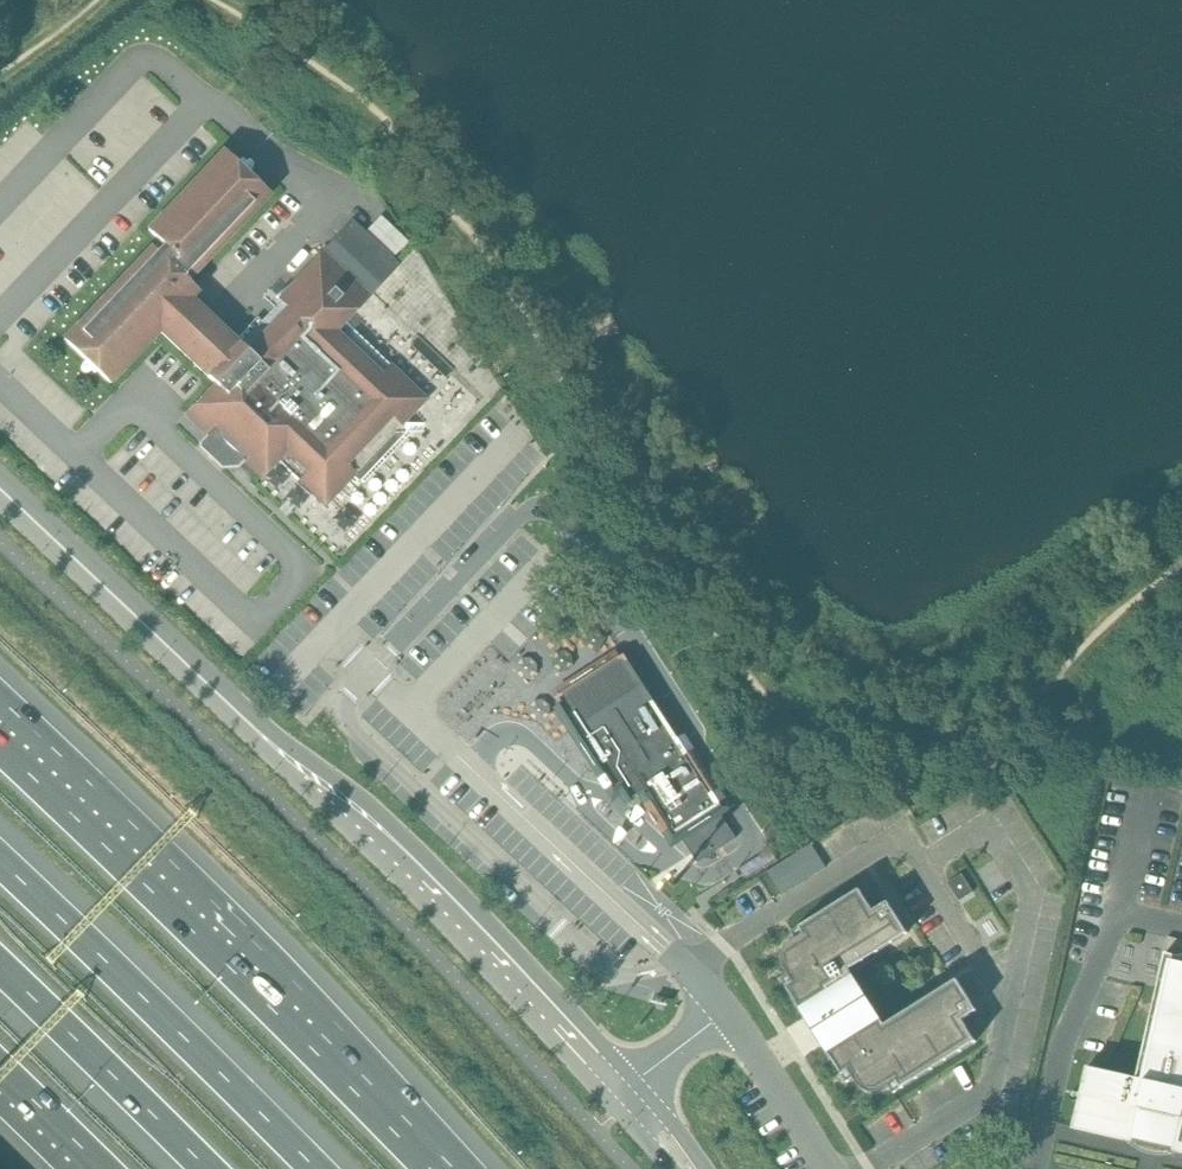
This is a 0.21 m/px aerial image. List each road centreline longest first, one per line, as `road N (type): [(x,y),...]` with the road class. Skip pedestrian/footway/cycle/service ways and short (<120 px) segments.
road 1 (unclassified): [(619,1092),(508,976),(0,489)]
road 2 (motorway): [(446,1168),(313,1026),(0,724)]
road 3 (motorway): [(315,1168),(0,860)]
road 4 (motorway): [(0,968),(205,1168)]
road 5 (unclassified): [(828,1168),(729,1009)]
road 6 (unclassified): [(729,1009),(619,1092)]
road 7 (motorway): [(0,1079),(95,1168)]

